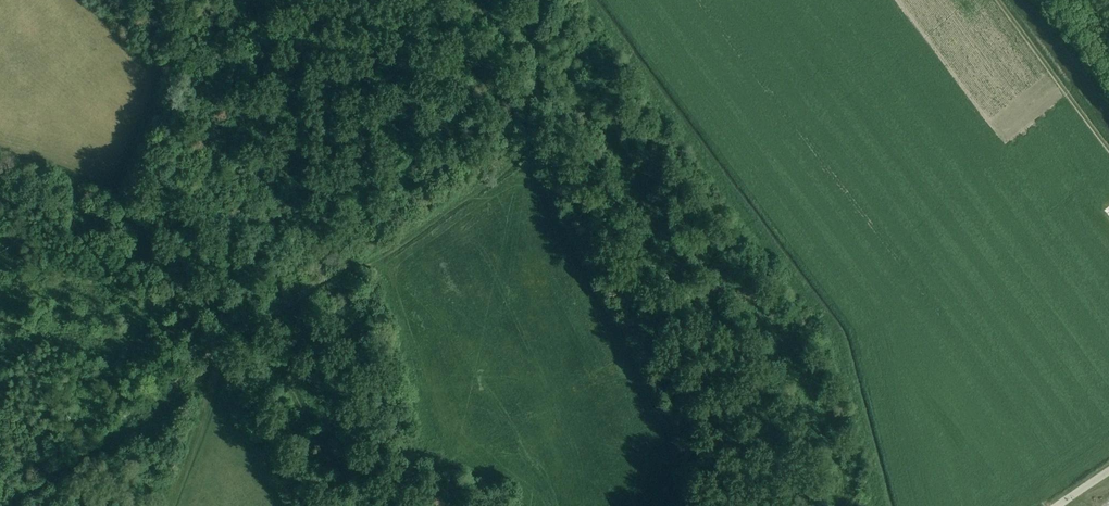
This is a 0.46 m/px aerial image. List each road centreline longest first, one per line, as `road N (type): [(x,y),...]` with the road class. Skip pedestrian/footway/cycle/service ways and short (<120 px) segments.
road 1 (track): [(149,505),(205,379),(210,351),(203,320),(118,179),(0,141)]

